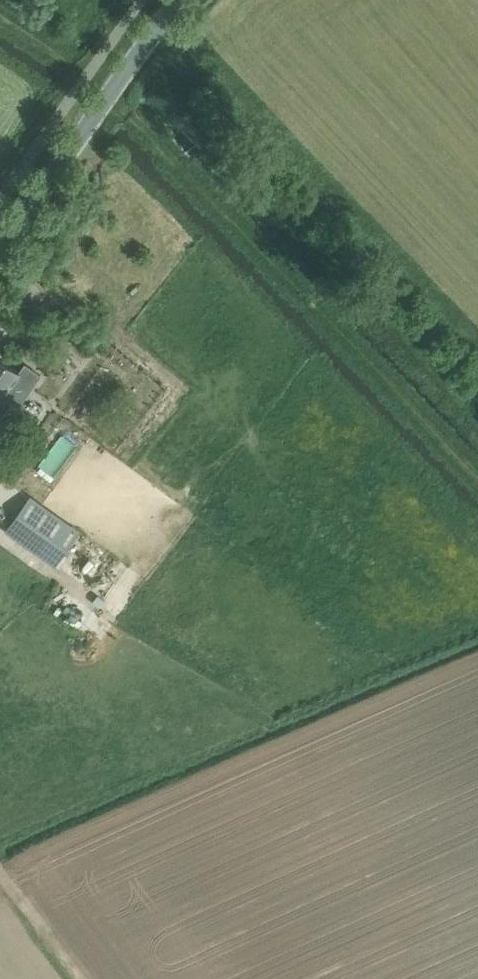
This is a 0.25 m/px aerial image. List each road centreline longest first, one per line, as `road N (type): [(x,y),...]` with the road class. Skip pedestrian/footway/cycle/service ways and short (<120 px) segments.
road 1 (tertiary): [(0,252),(107,96),(185,0)]
road 2 (track): [(91,978),(0,862)]

